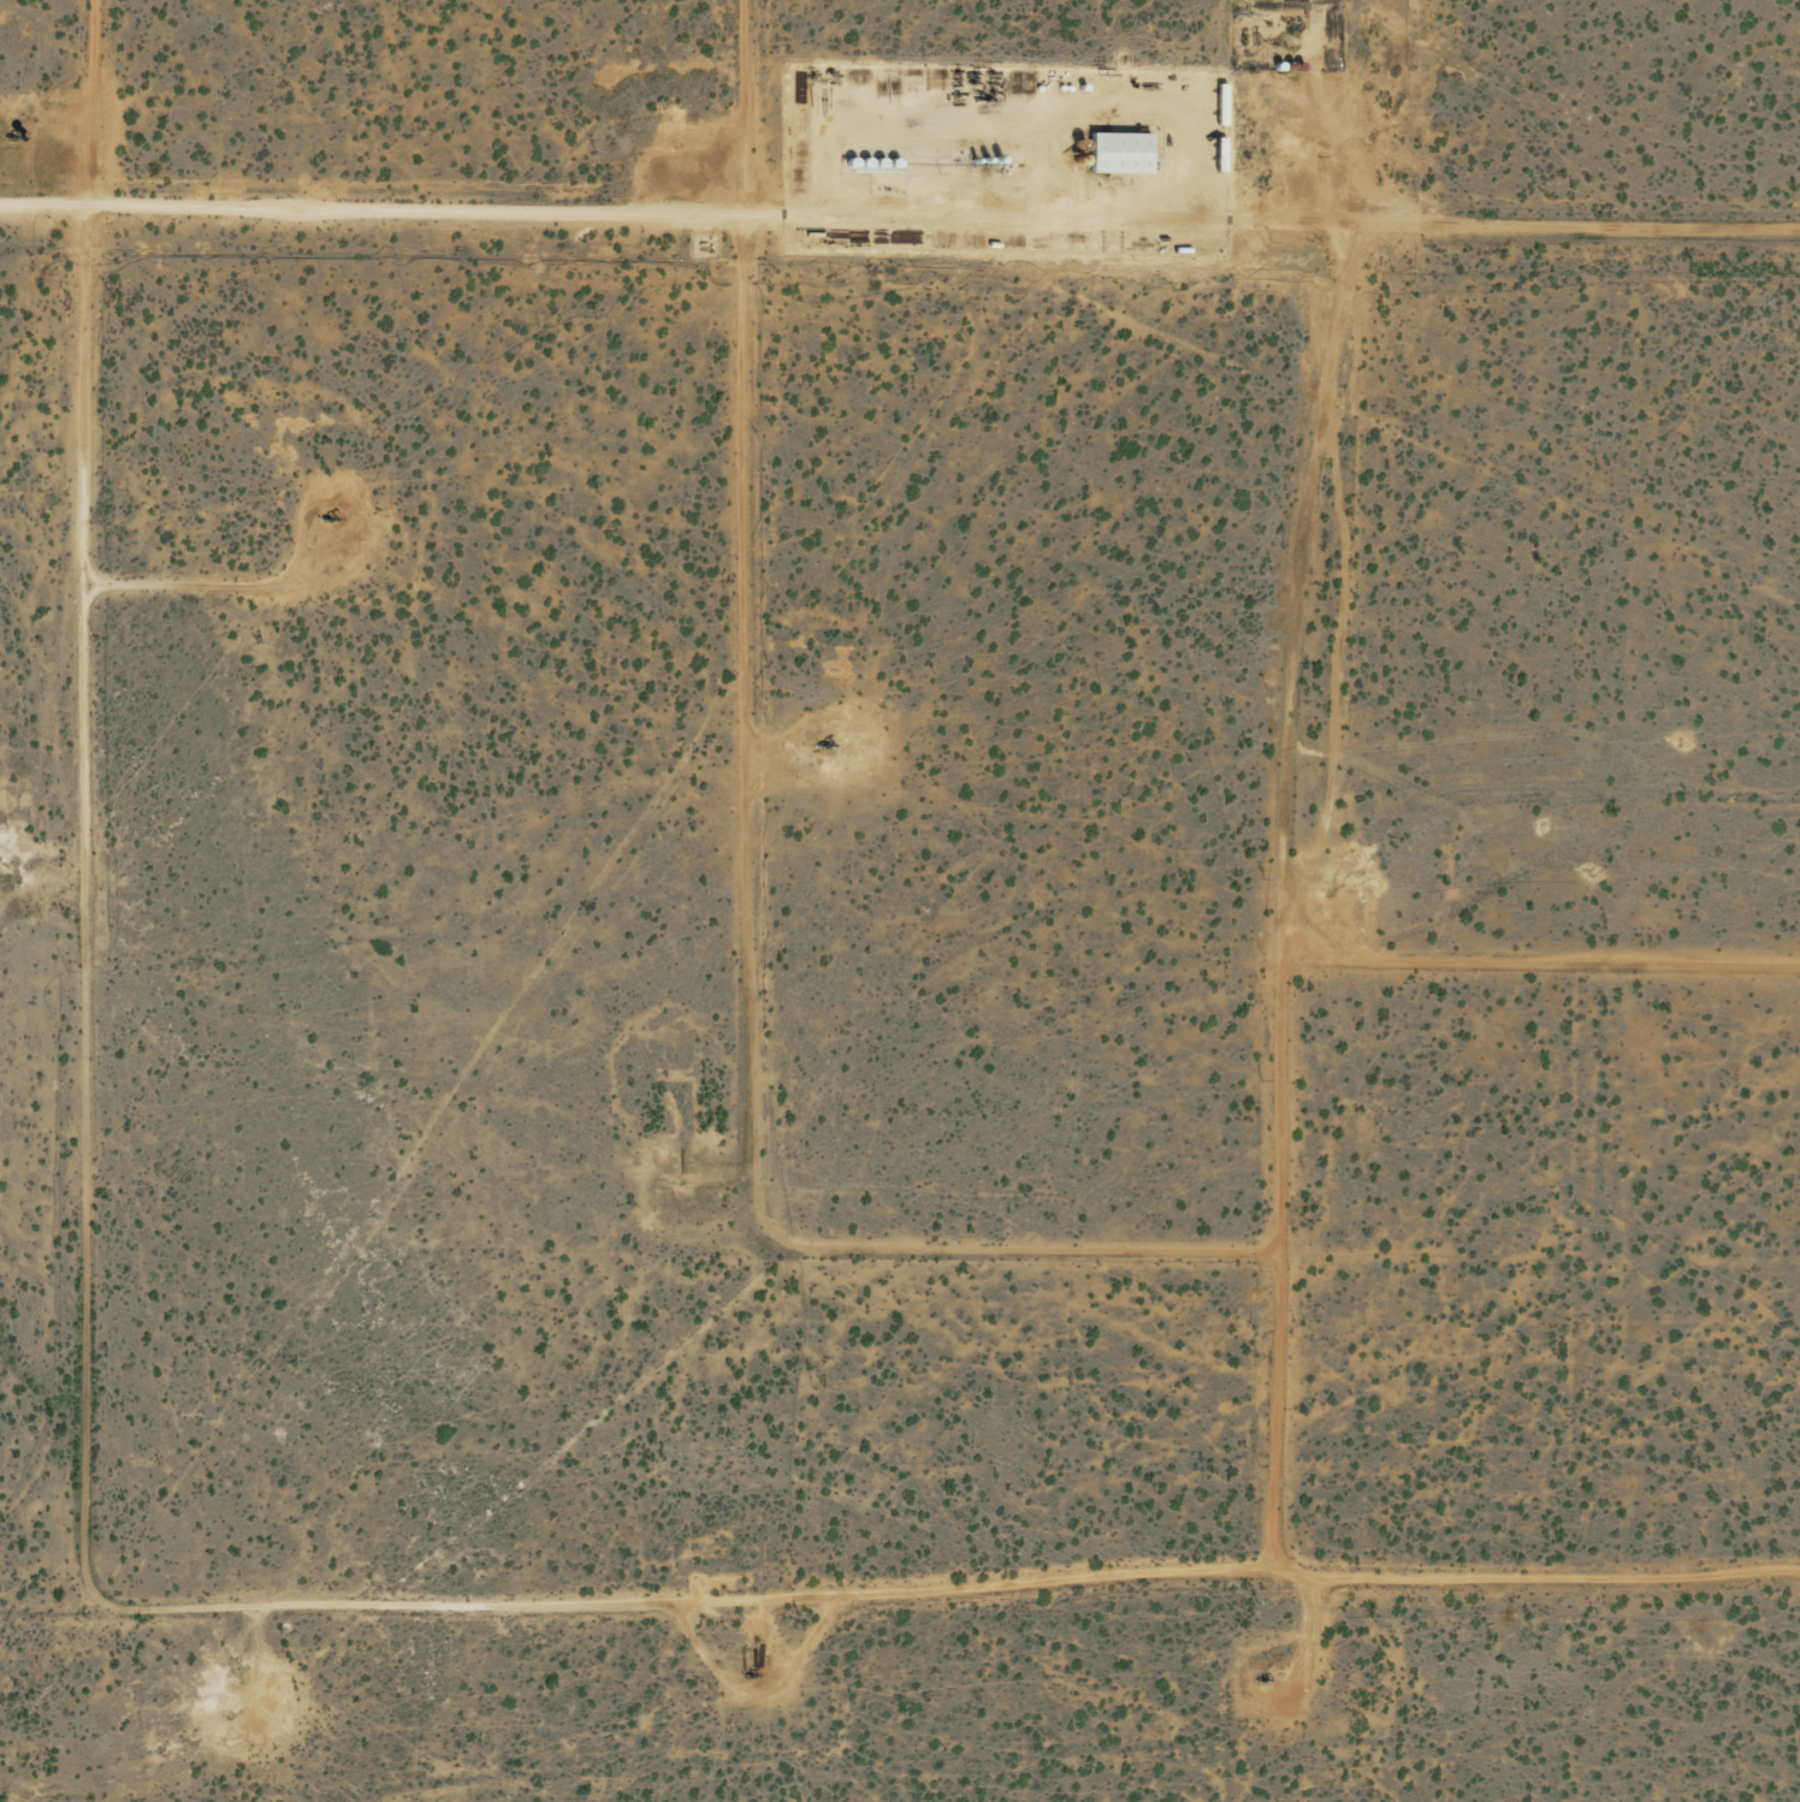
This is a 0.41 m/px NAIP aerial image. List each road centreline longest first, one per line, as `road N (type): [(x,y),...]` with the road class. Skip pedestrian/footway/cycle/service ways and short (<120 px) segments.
road 1 (residential): [(780,220),(0,204)]
road 2 (residential): [(1232,223),(780,220)]

